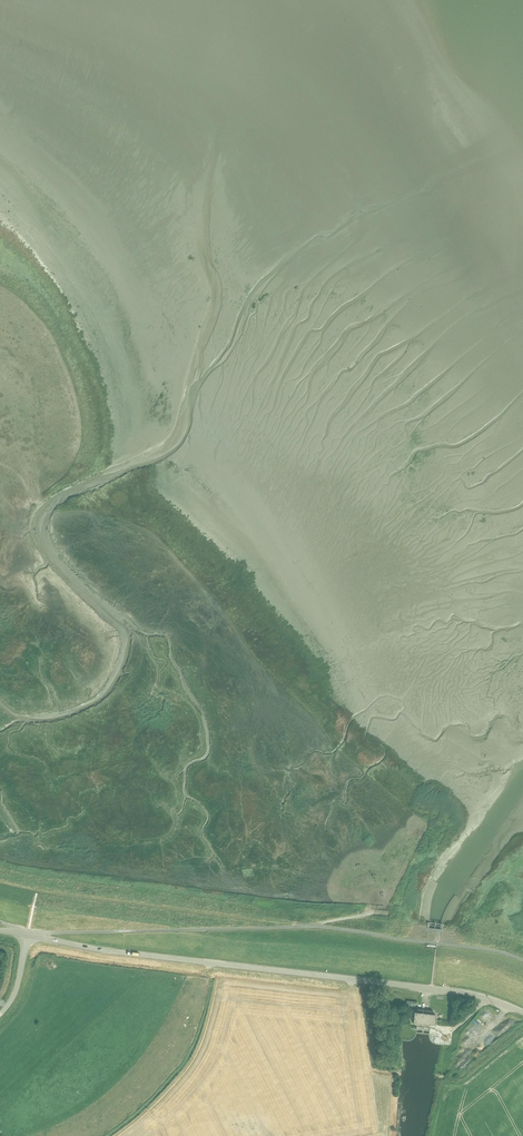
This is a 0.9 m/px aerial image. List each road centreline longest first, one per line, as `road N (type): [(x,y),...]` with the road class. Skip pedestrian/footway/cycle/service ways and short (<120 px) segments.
road 1 (unclassified): [(522,1012),(466,993),(28,935)]
road 2 (track): [(317,927),(0,882)]

